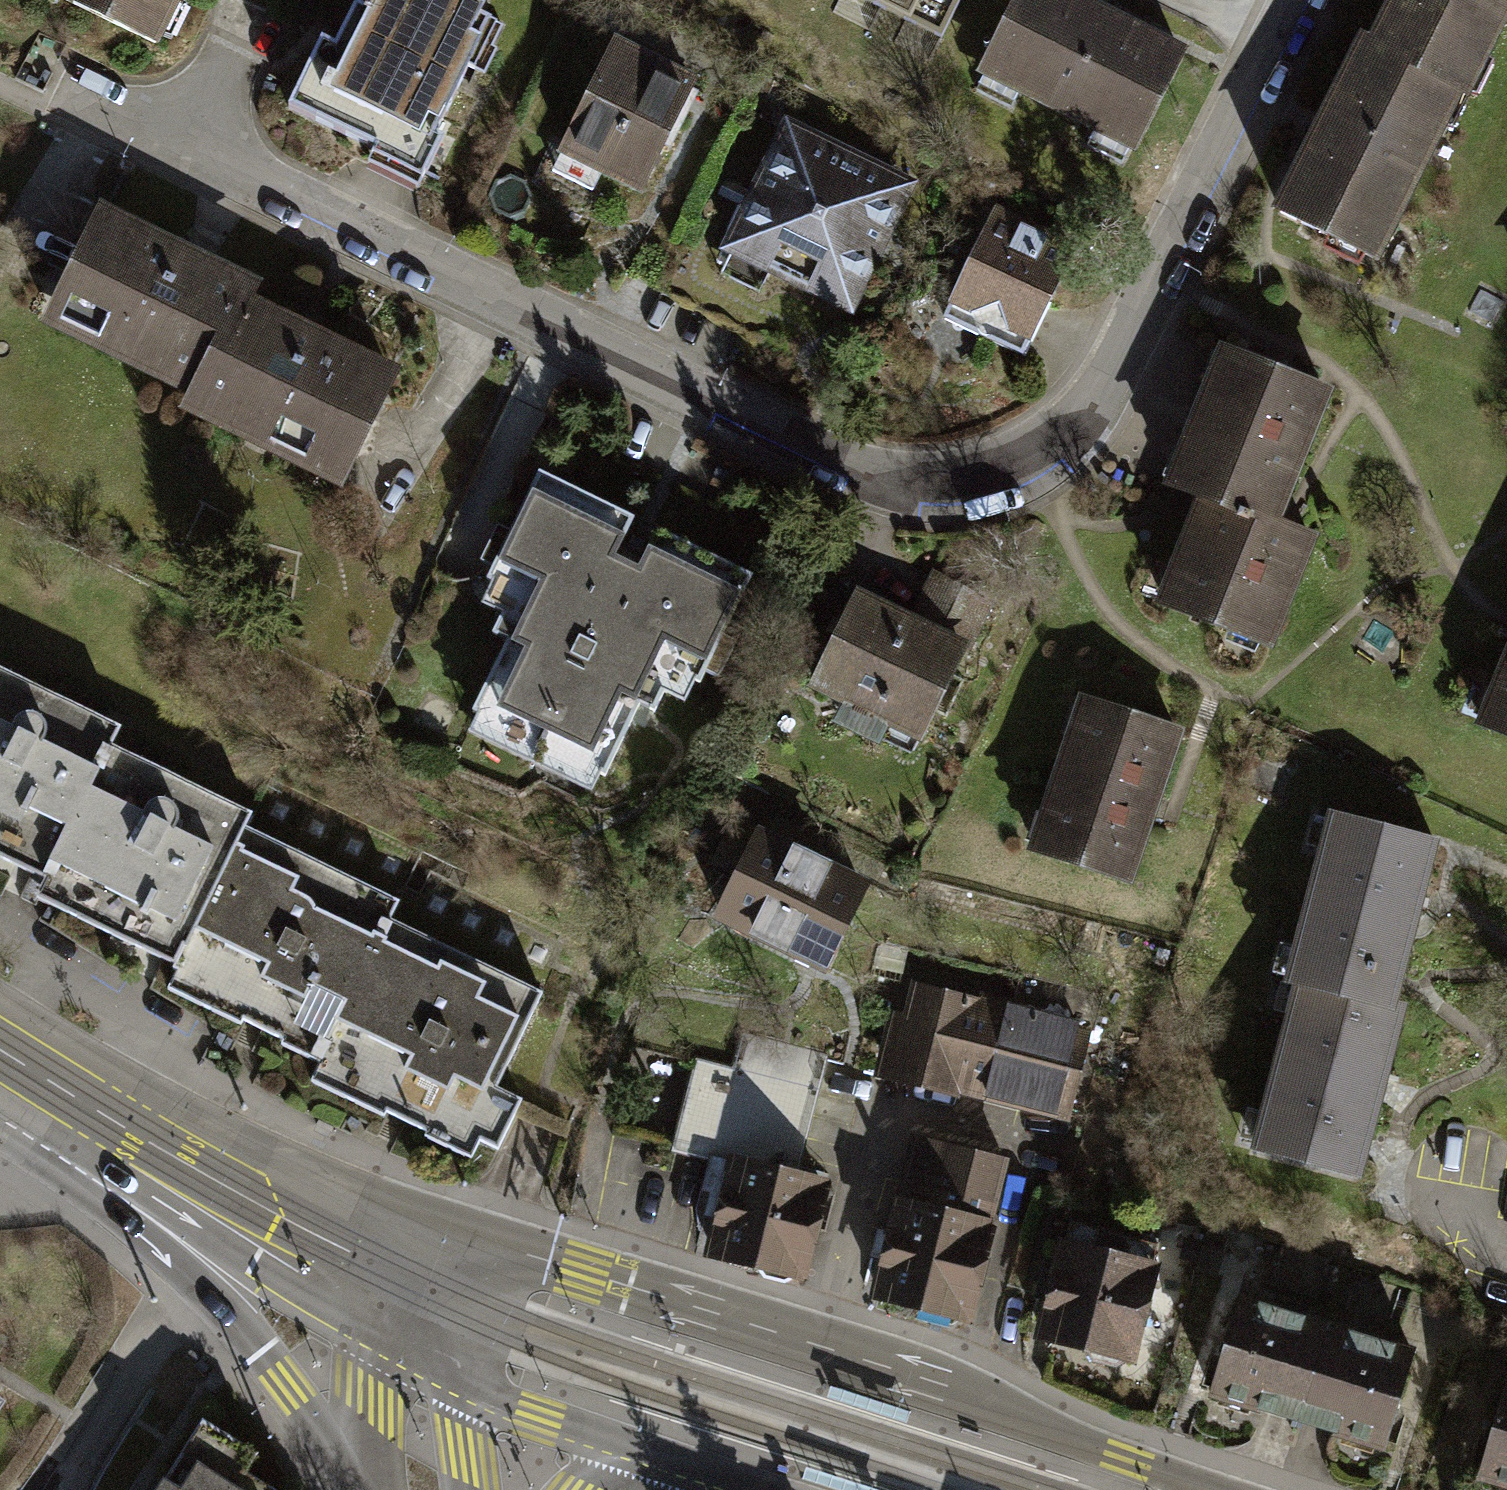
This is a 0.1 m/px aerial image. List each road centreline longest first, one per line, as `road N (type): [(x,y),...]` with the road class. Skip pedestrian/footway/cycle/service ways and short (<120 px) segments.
road 1 (residential): [(181,142),(881,485),(944,495),(1006,476),(1077,416),(1113,361),(1295,0)]
road 2 (tertiary): [(1184,1489),(947,1397),(453,1244)]
road 3 (secondary): [(453,1244),(257,1161),(0,1015)]
road 4 (secondary): [(131,1190),(360,1489)]
road 5 (tertiary): [(131,1190),(416,1347)]
road 6 (tertiary): [(416,1347),(540,1416),(653,1454)]
road 7 (secondary): [(0,1102),(131,1190)]
road 8 (secondary): [(463,1489),(416,1347)]
road 9 (tertiary): [(416,1347),(386,1410),(379,1489)]

